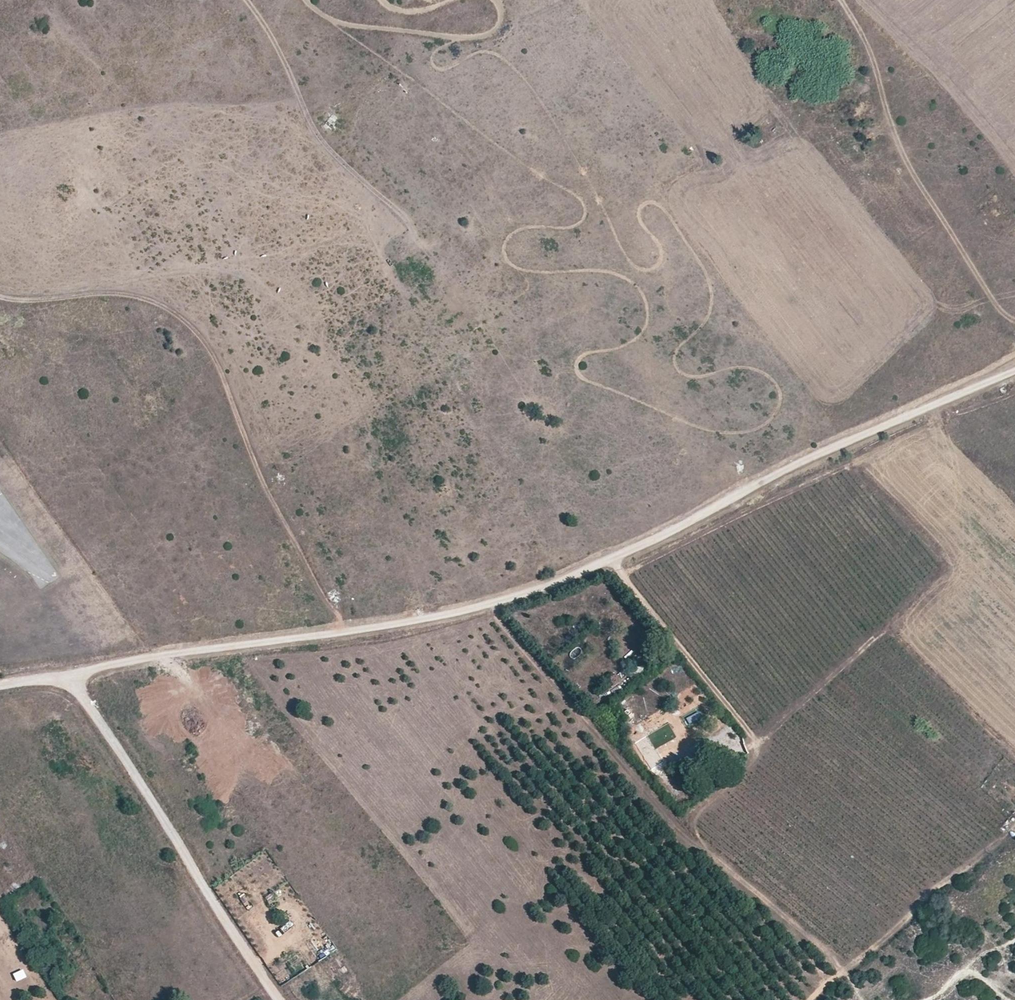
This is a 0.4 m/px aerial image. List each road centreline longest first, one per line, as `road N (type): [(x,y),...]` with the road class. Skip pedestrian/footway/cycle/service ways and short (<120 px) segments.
road 1 (track): [(1014,367),(654,540),(496,604),(176,652),(61,677)]
road 2 (track): [(282,999),(205,893),(95,710),(61,677)]
road 3 (track): [(839,0),(865,37),(910,166),(1014,320)]

